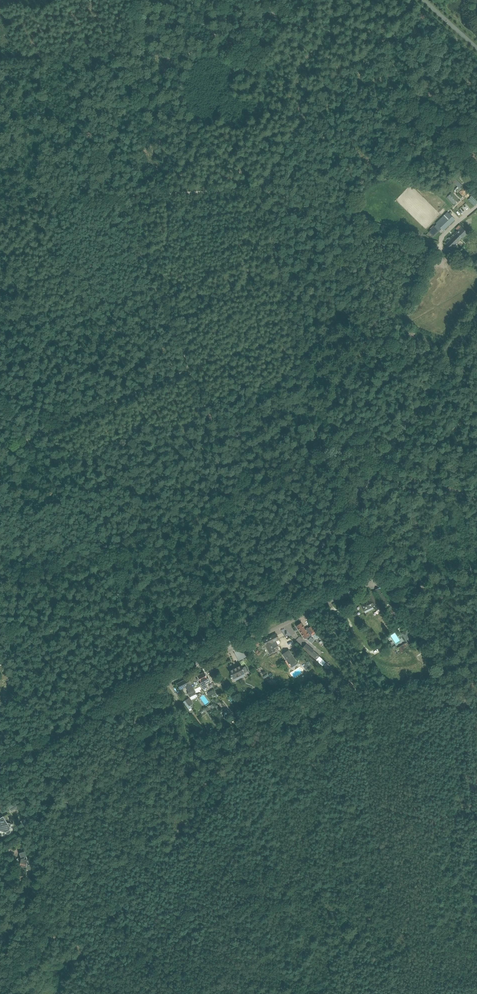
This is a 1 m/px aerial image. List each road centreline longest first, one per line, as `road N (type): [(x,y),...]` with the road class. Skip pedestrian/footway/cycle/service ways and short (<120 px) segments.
road 1 (tertiary): [(225,640),(335,528),(476,322)]
road 2 (tertiary): [(0,766),(138,696),(225,640)]
road 3 (track): [(262,191),(476,261)]
road 4 (unclassified): [(225,640),(239,646),(375,586)]
road 5 (track): [(0,200),(136,196)]

